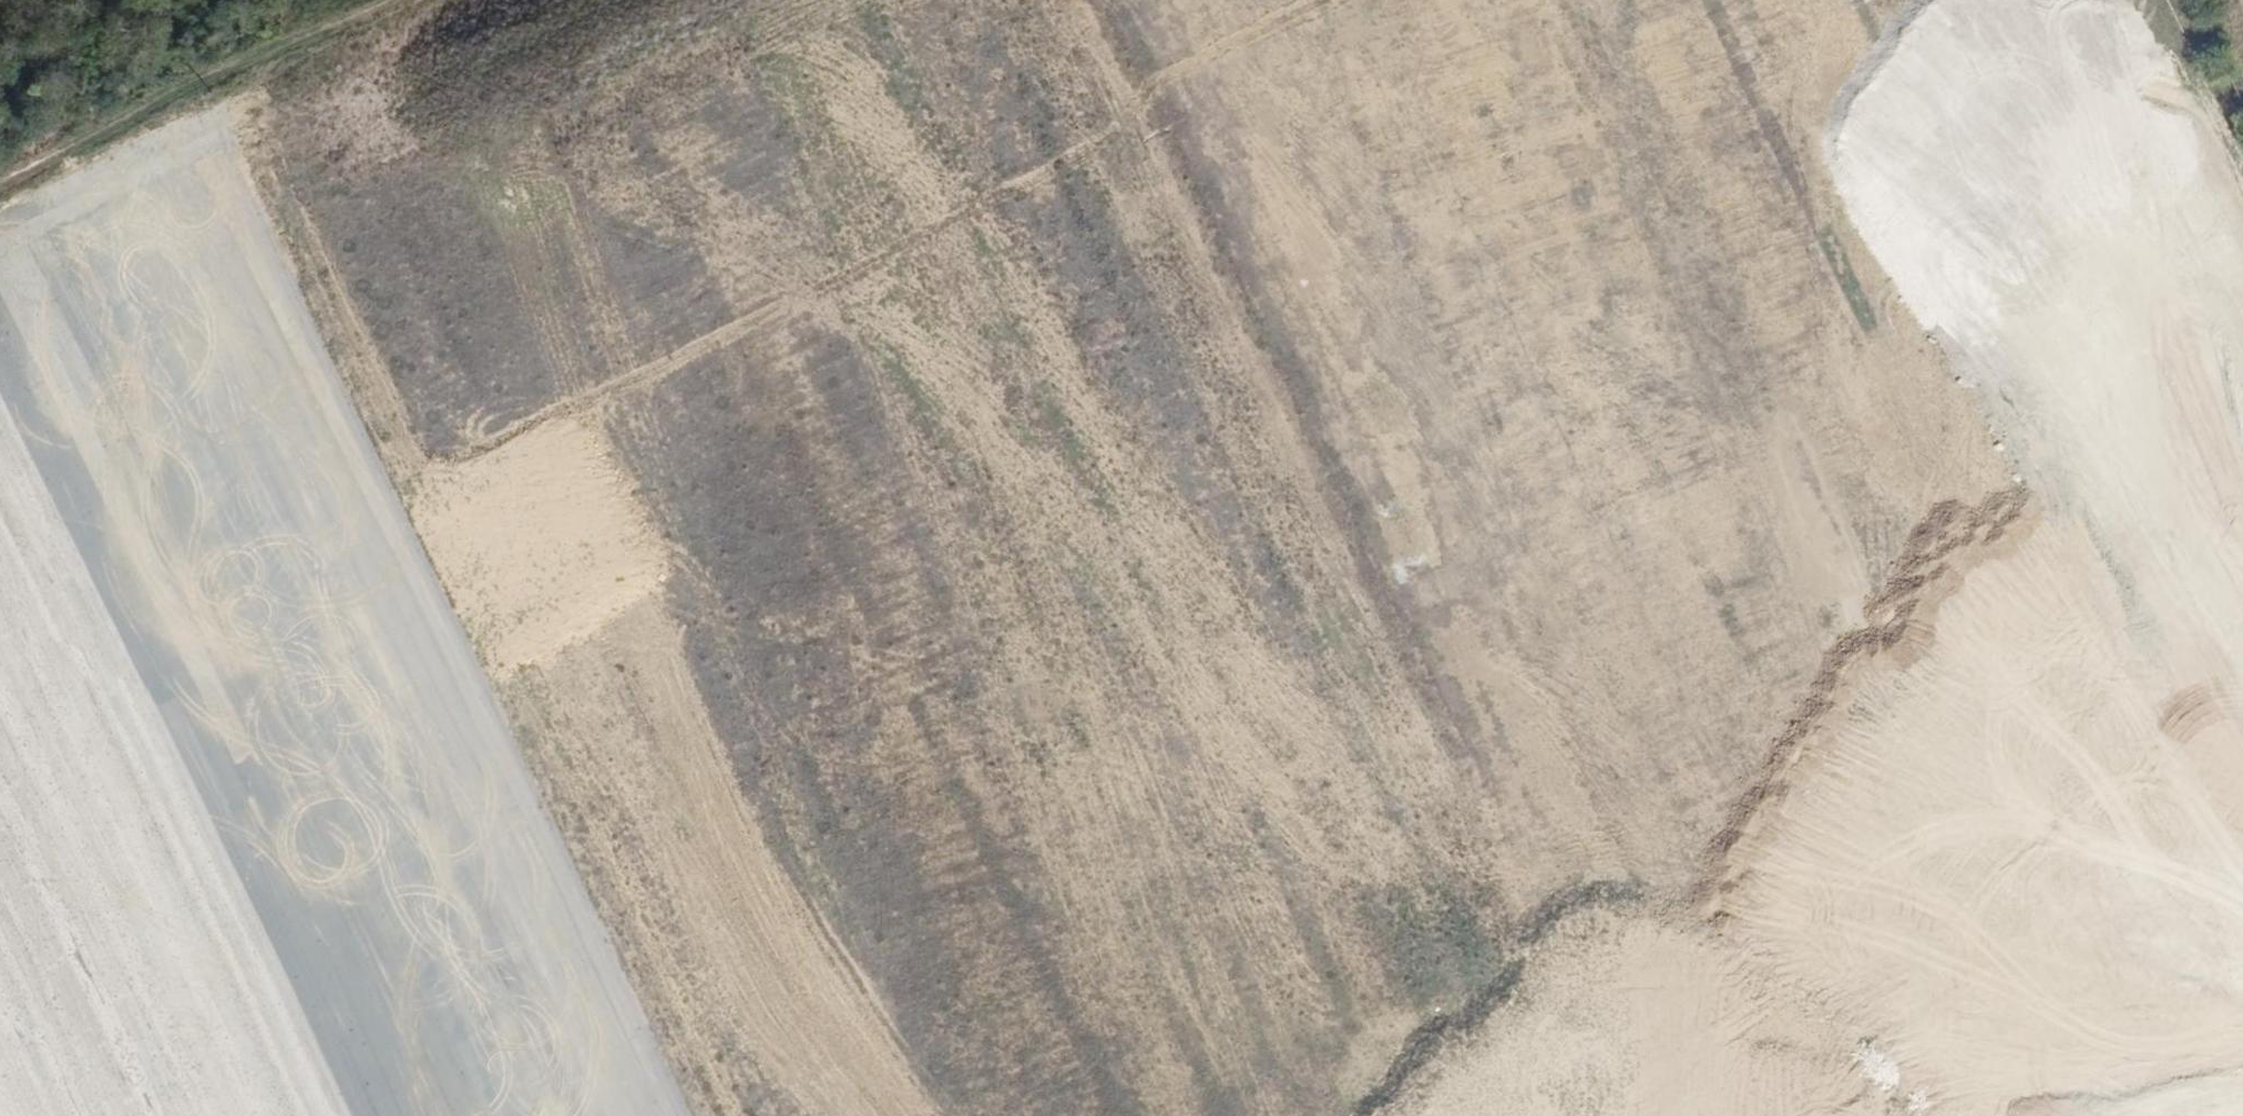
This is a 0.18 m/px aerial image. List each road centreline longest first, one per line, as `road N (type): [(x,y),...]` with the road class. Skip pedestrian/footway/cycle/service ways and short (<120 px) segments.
road 1 (track): [(0,172),(317,0)]
road 2 (track): [(2242,172),(2159,0)]

